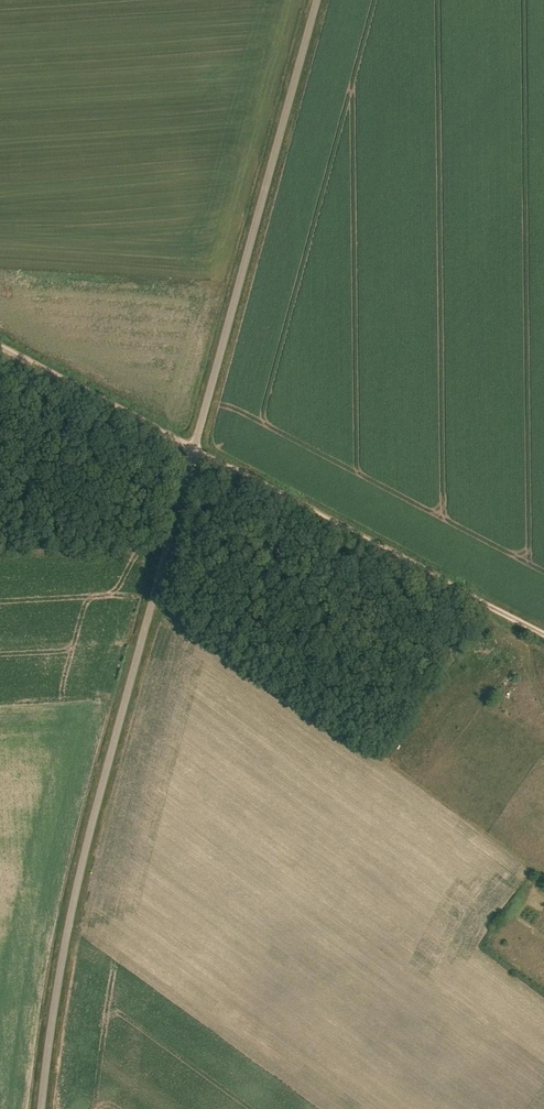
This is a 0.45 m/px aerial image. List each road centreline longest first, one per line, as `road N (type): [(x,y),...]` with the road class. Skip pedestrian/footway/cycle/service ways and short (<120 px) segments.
road 1 (unclassified): [(41,1108),(61,962),(108,756),(316,0)]
road 2 (track): [(0,349),(543,634)]

